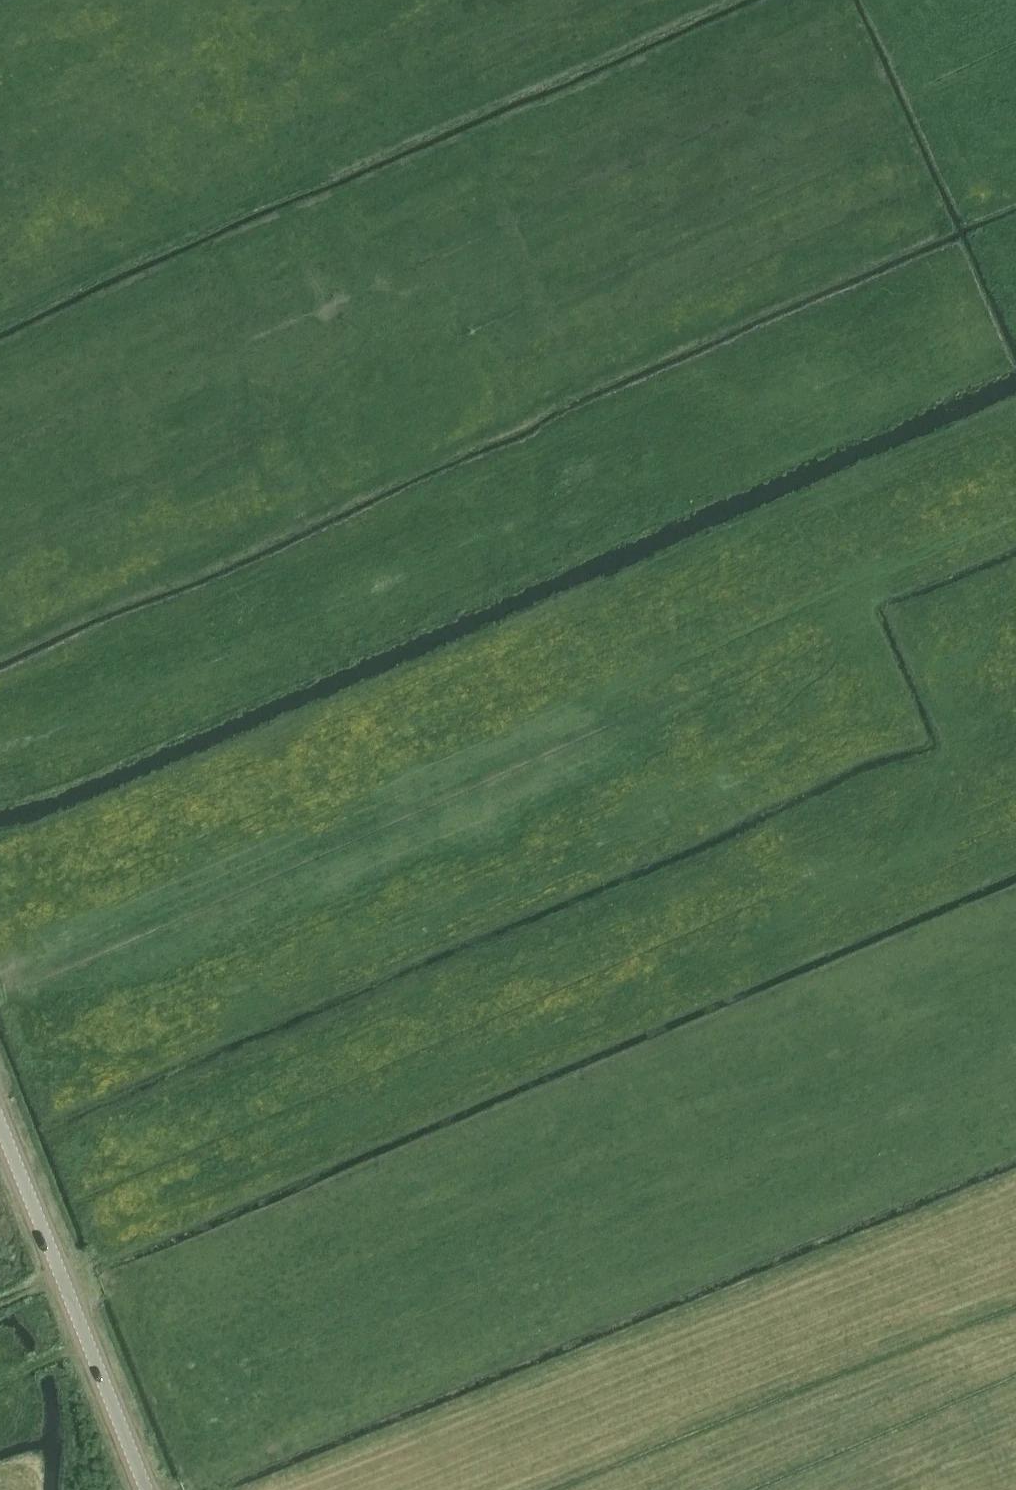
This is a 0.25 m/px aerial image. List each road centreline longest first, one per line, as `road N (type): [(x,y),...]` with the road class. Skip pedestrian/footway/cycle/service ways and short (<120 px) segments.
road 1 (tertiary): [(147,1489),(0,1127)]

